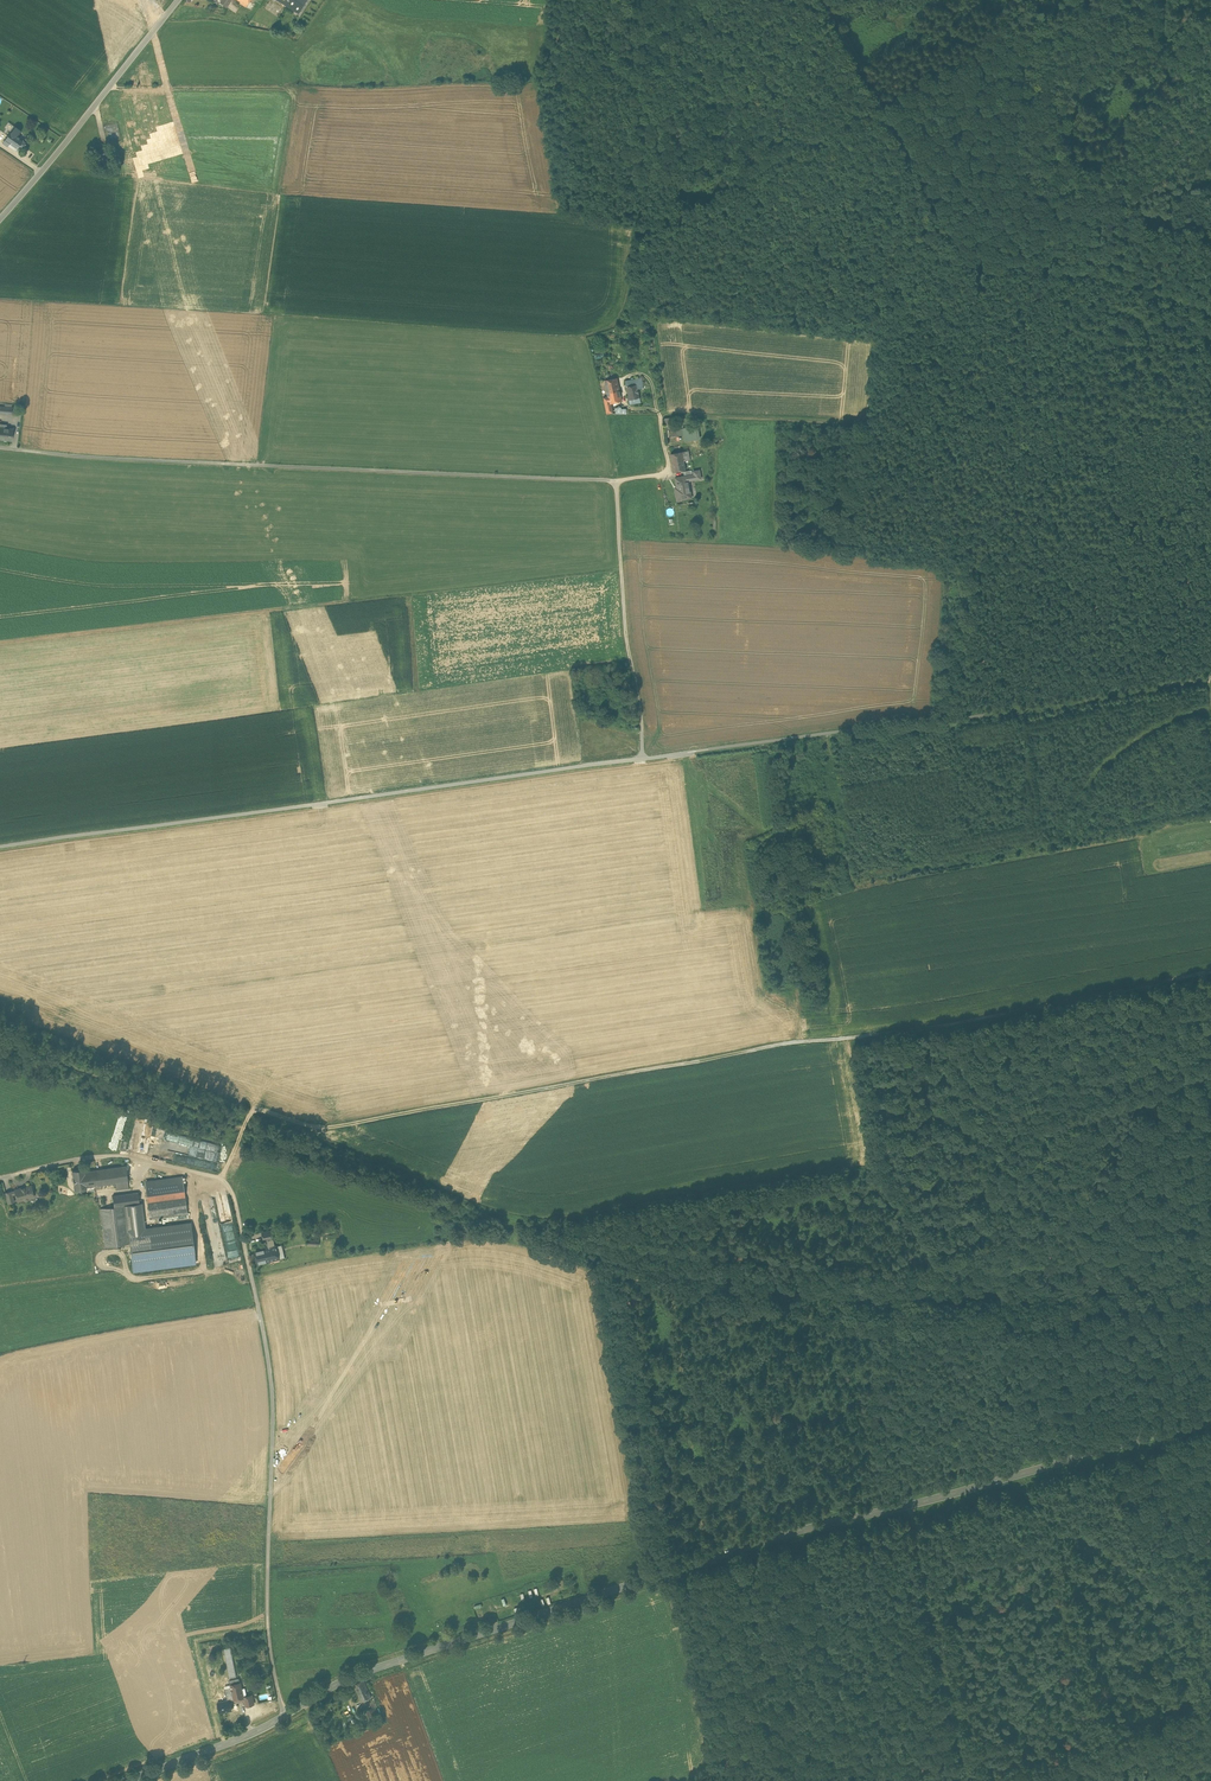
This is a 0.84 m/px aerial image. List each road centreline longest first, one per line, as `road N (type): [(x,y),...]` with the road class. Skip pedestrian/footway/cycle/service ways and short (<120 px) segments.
road 1 (secondary): [(1210,1422),(706,1559),(372,1669),(285,1716)]
road 2 (track): [(222,1179),(253,1110),(324,1129),(790,1043),(989,1017)]
road 3 (unclassified): [(0,1178),(124,1155),(222,1179),(230,1188),(272,1388),(268,1629),(285,1716)]
road 4 (track): [(621,568),(0,640)]
road 5 (unclassified): [(0,447),(615,479)]
road 6 (track): [(615,479),(670,472),(661,416),(867,426),(875,344),(1004,266)]
road 7 (track): [(1210,309),(1120,278),(965,255),(830,0)]
road 8 (track): [(638,235),(1068,0)]
road 9 (track): [(110,85),(296,88),(283,190)]
road 10 (tertiary): [(0,219),(178,0)]
road 11 (track): [(908,1505),(964,1780)]
road 12 (track): [(615,479),(641,757)]
road 13 (track): [(706,1559),(698,1574),(736,1679),(753,1780)]
road 14 (track): [(1210,973),(989,1017)]
road 15 (track): [(727,1553),(771,1726)]
road 16 (secondary): [(285,1716),(127,1780)]
road 17 (track): [(1065,700),(1076,676),(1210,630)]
road 18 (track): [(619,538),(784,545)]
road 19 (track): [(941,720),(952,708),(1076,676)]
road 20 (track): [(1210,1238),(1088,1259)]

